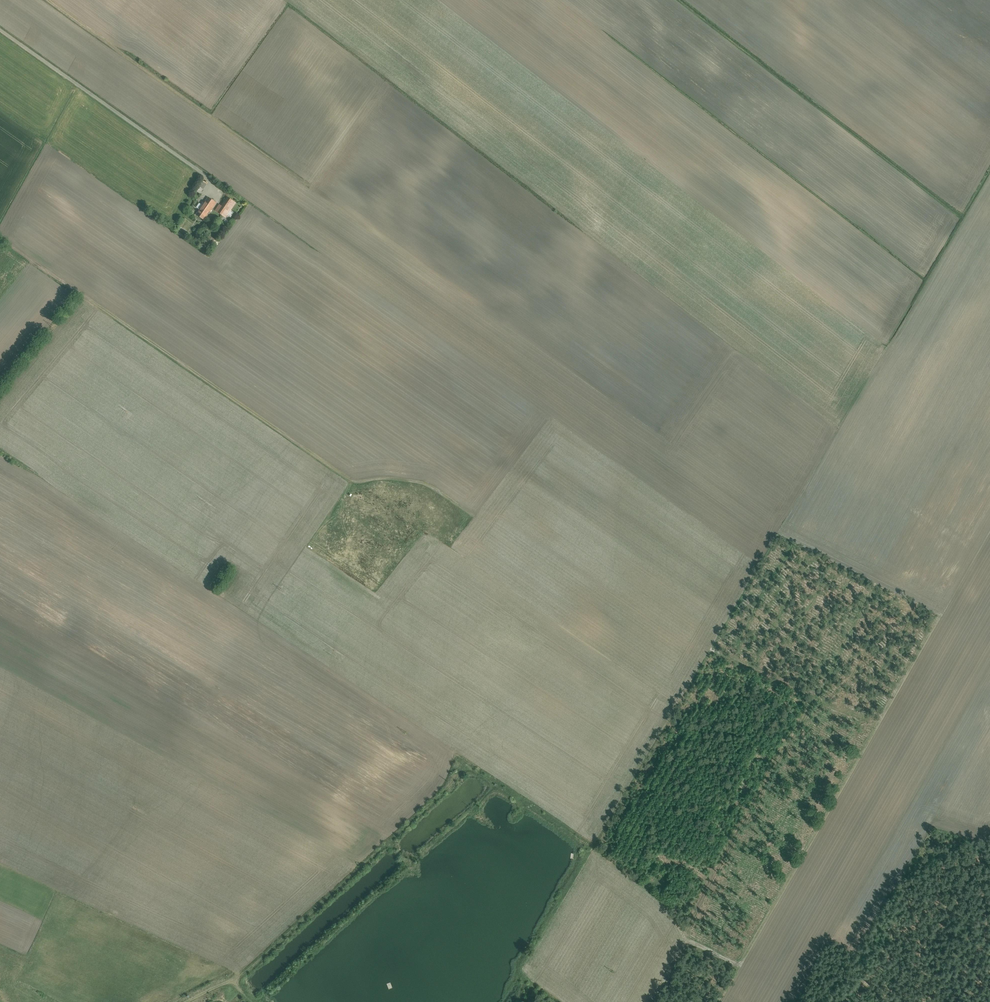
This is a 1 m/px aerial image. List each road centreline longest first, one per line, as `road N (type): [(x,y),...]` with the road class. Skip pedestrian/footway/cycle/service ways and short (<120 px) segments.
road 1 (track): [(183,1001),(232,982),(264,956),(472,768),(595,849),(662,905),(683,941),(650,1001)]

